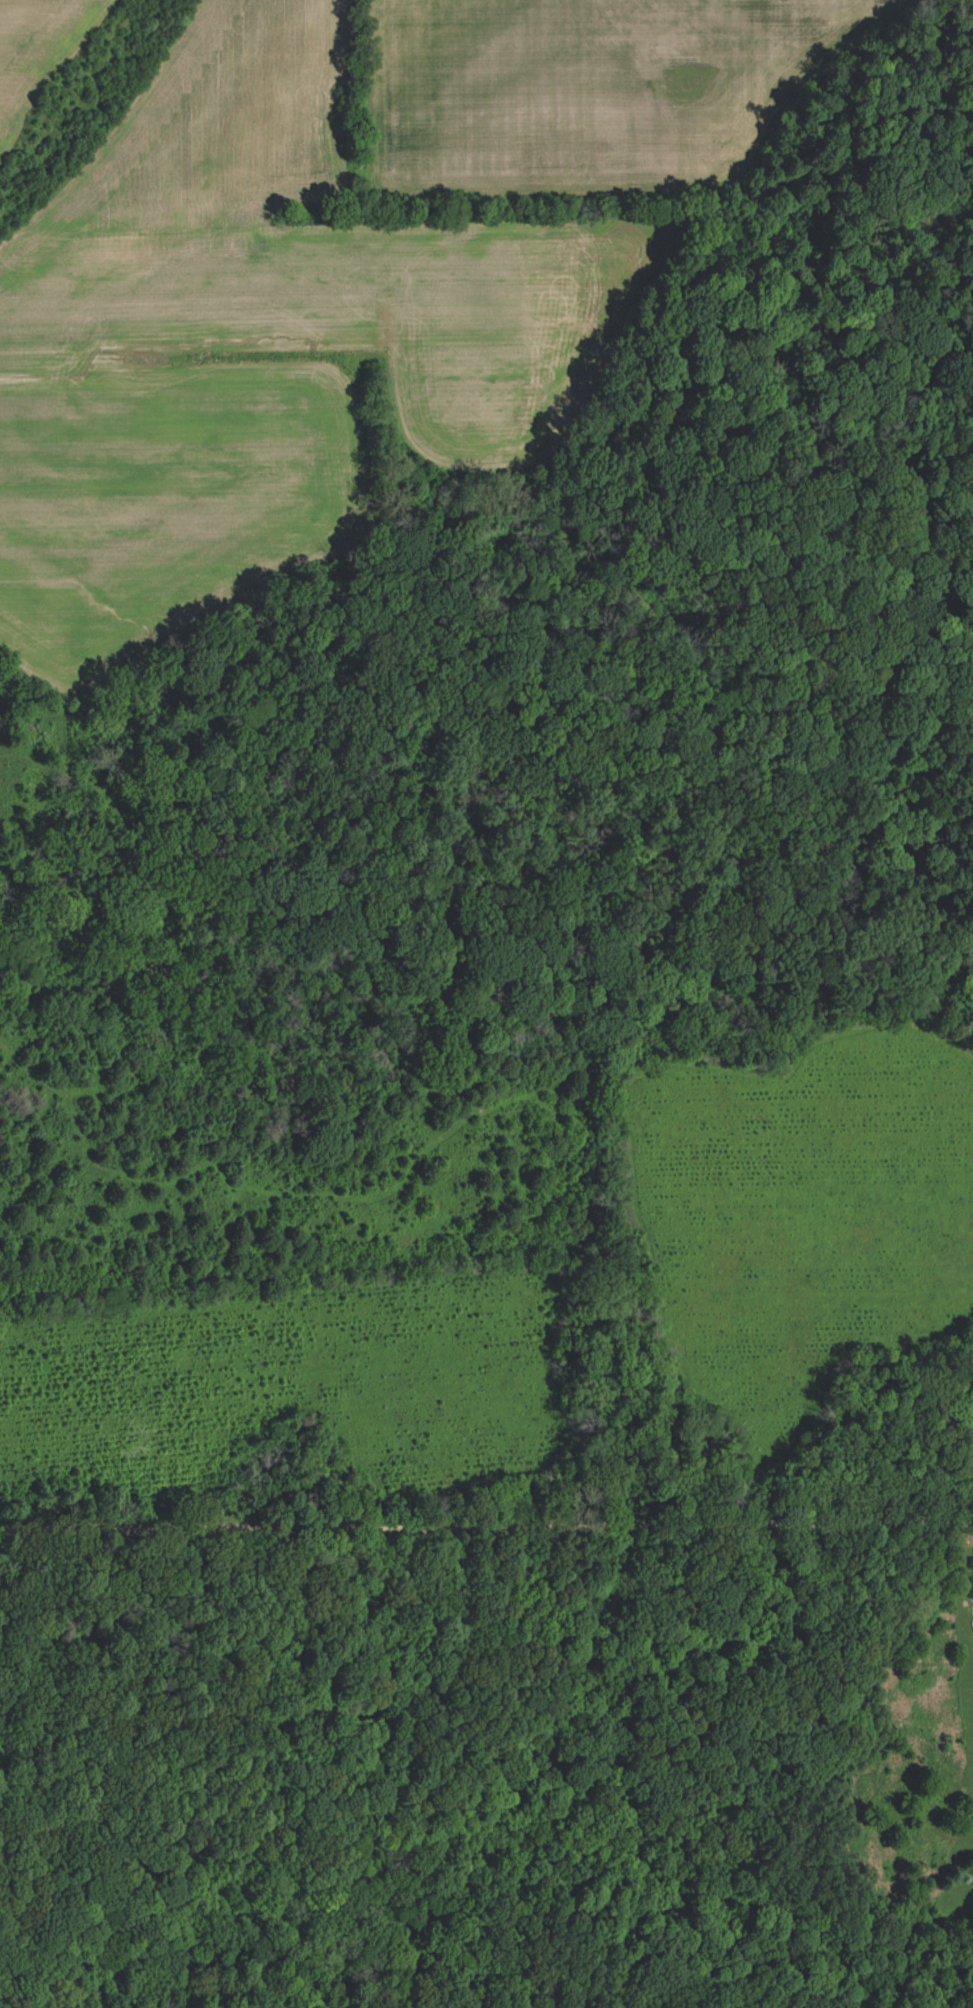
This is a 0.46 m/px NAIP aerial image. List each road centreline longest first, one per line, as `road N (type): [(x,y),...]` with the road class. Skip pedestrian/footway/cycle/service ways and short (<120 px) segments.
road 1 (residential): [(972,1511),(0,1525)]

